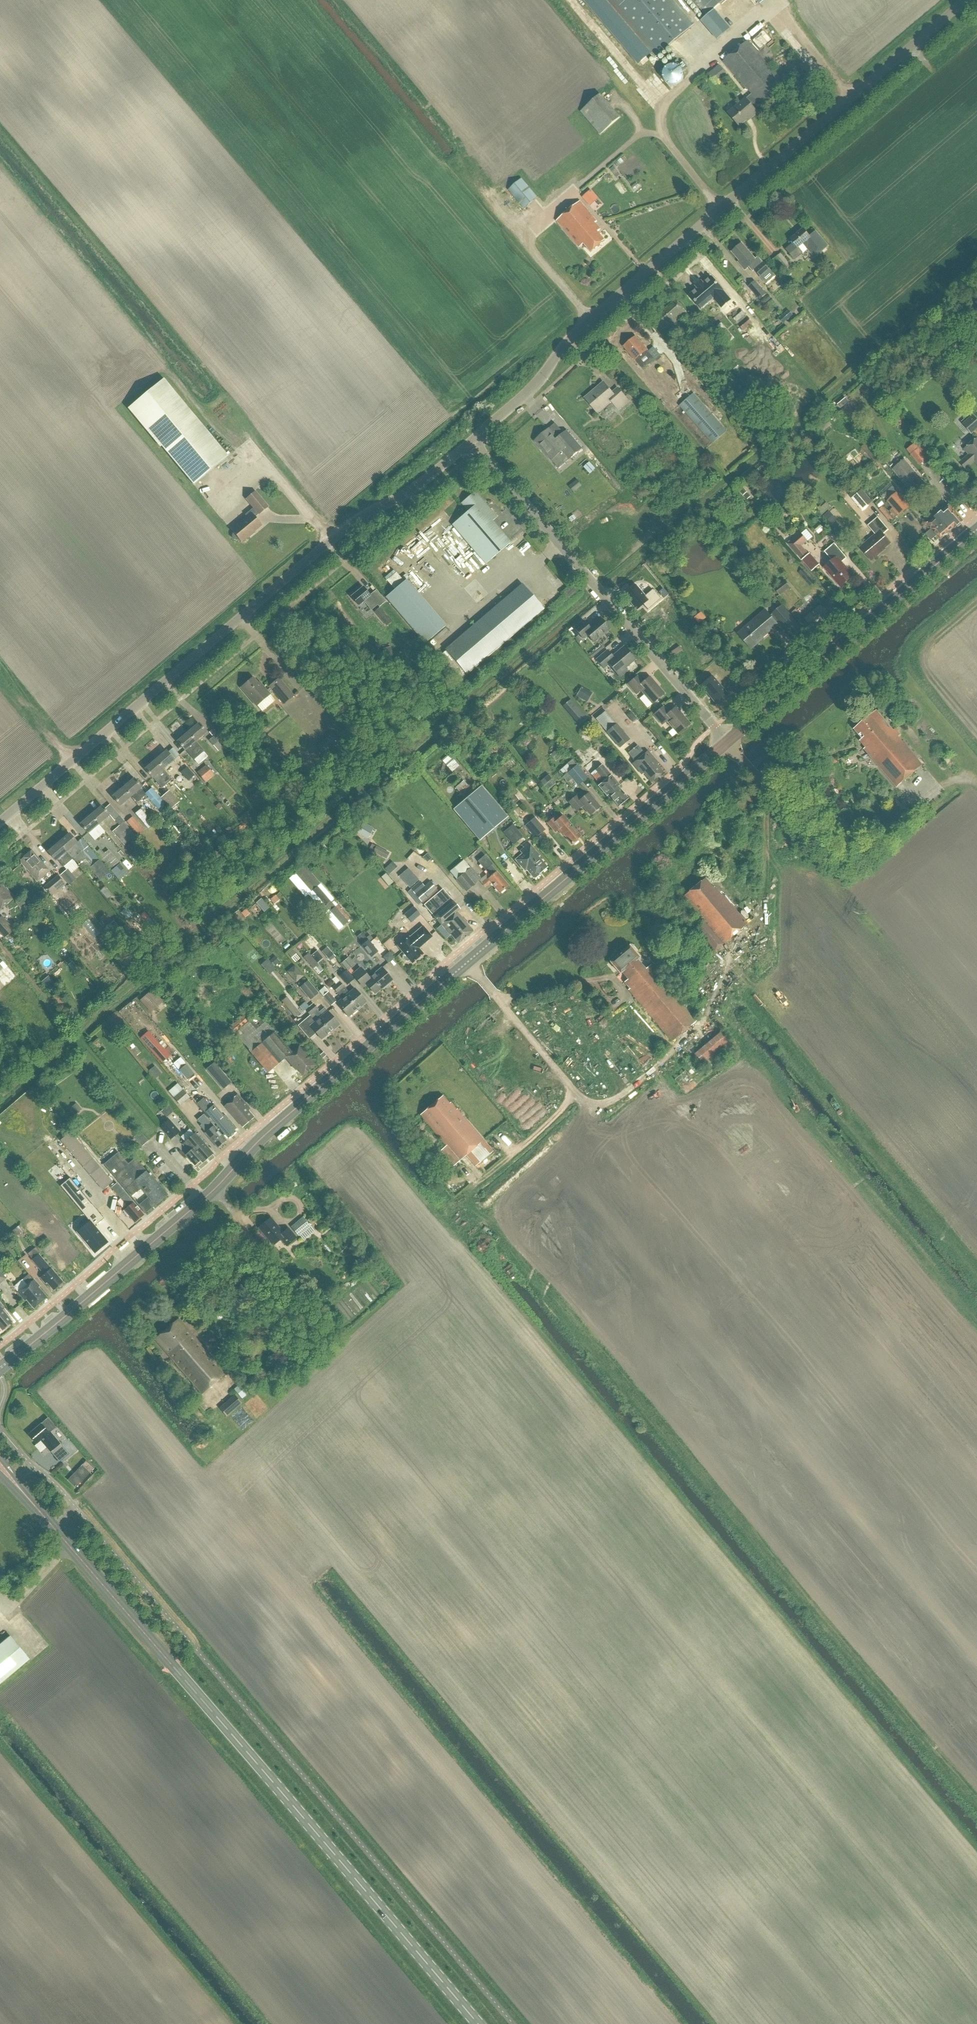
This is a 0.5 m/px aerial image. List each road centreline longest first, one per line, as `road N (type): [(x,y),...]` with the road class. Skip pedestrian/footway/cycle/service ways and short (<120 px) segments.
road 1 (tertiary): [(0,1369),(727,743)]
road 2 (primary): [(479,2023),(0,1466)]
road 3 (unclassified): [(471,440),(527,393),(567,342),(966,0)]
road 4 (unclassified): [(0,822),(360,516),(412,491),(471,440)]
road 5 (unclassified): [(727,743),(471,440)]
road 6 (tertiary): [(727,743),(976,530)]

